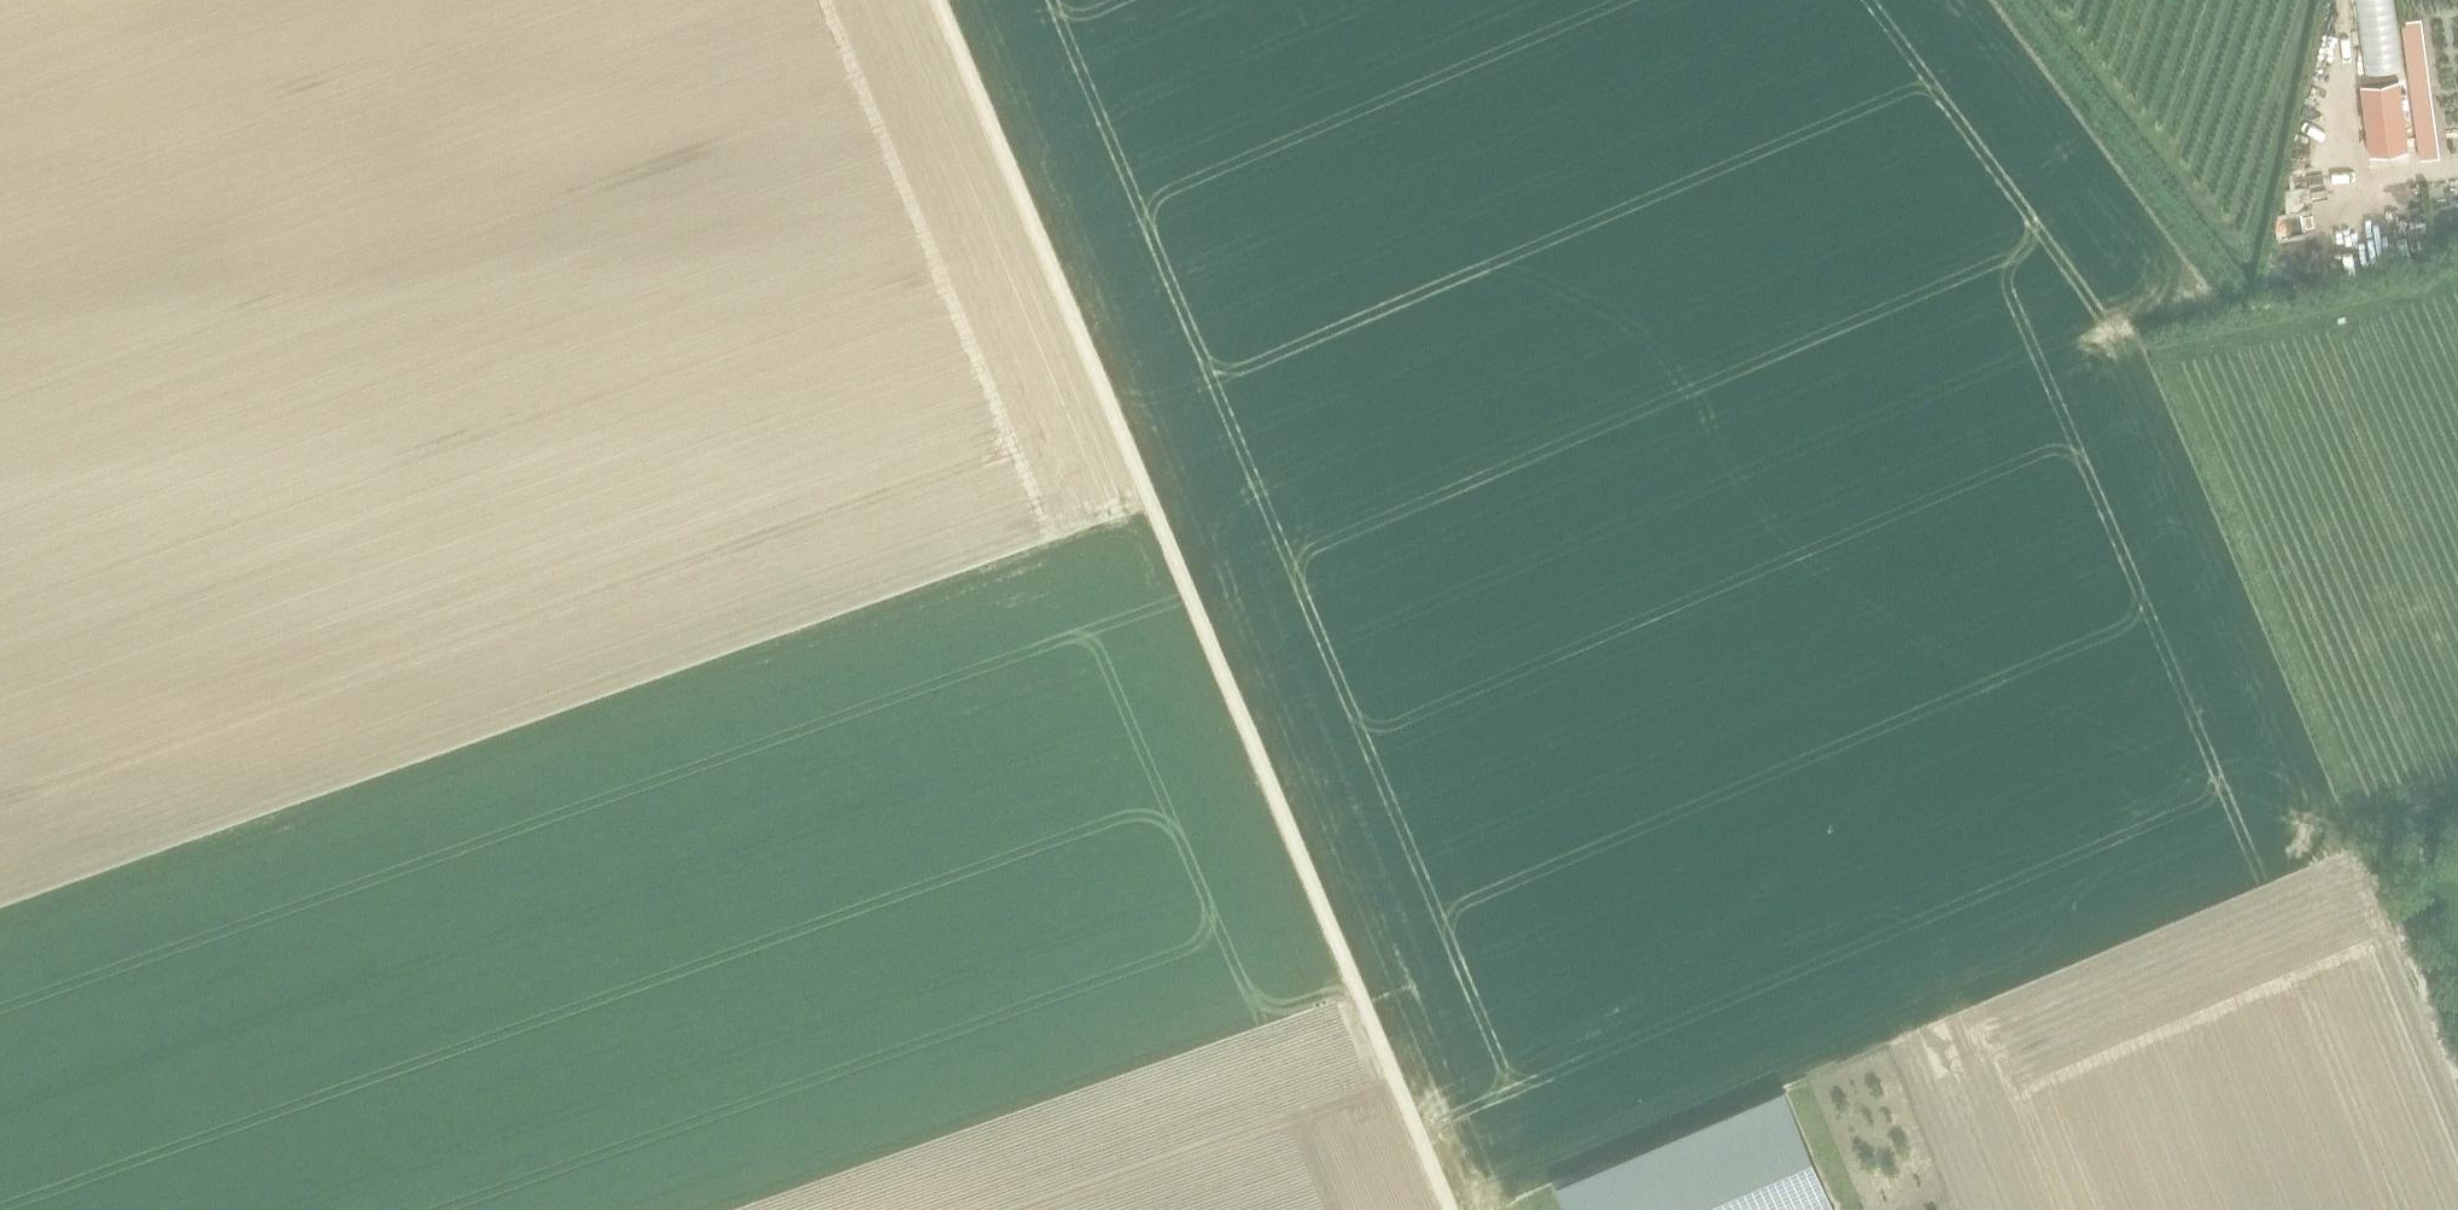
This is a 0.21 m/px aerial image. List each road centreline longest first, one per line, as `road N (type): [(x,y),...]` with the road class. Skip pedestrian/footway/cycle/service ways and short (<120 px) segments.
road 1 (track): [(937,0),(1452,1209)]

